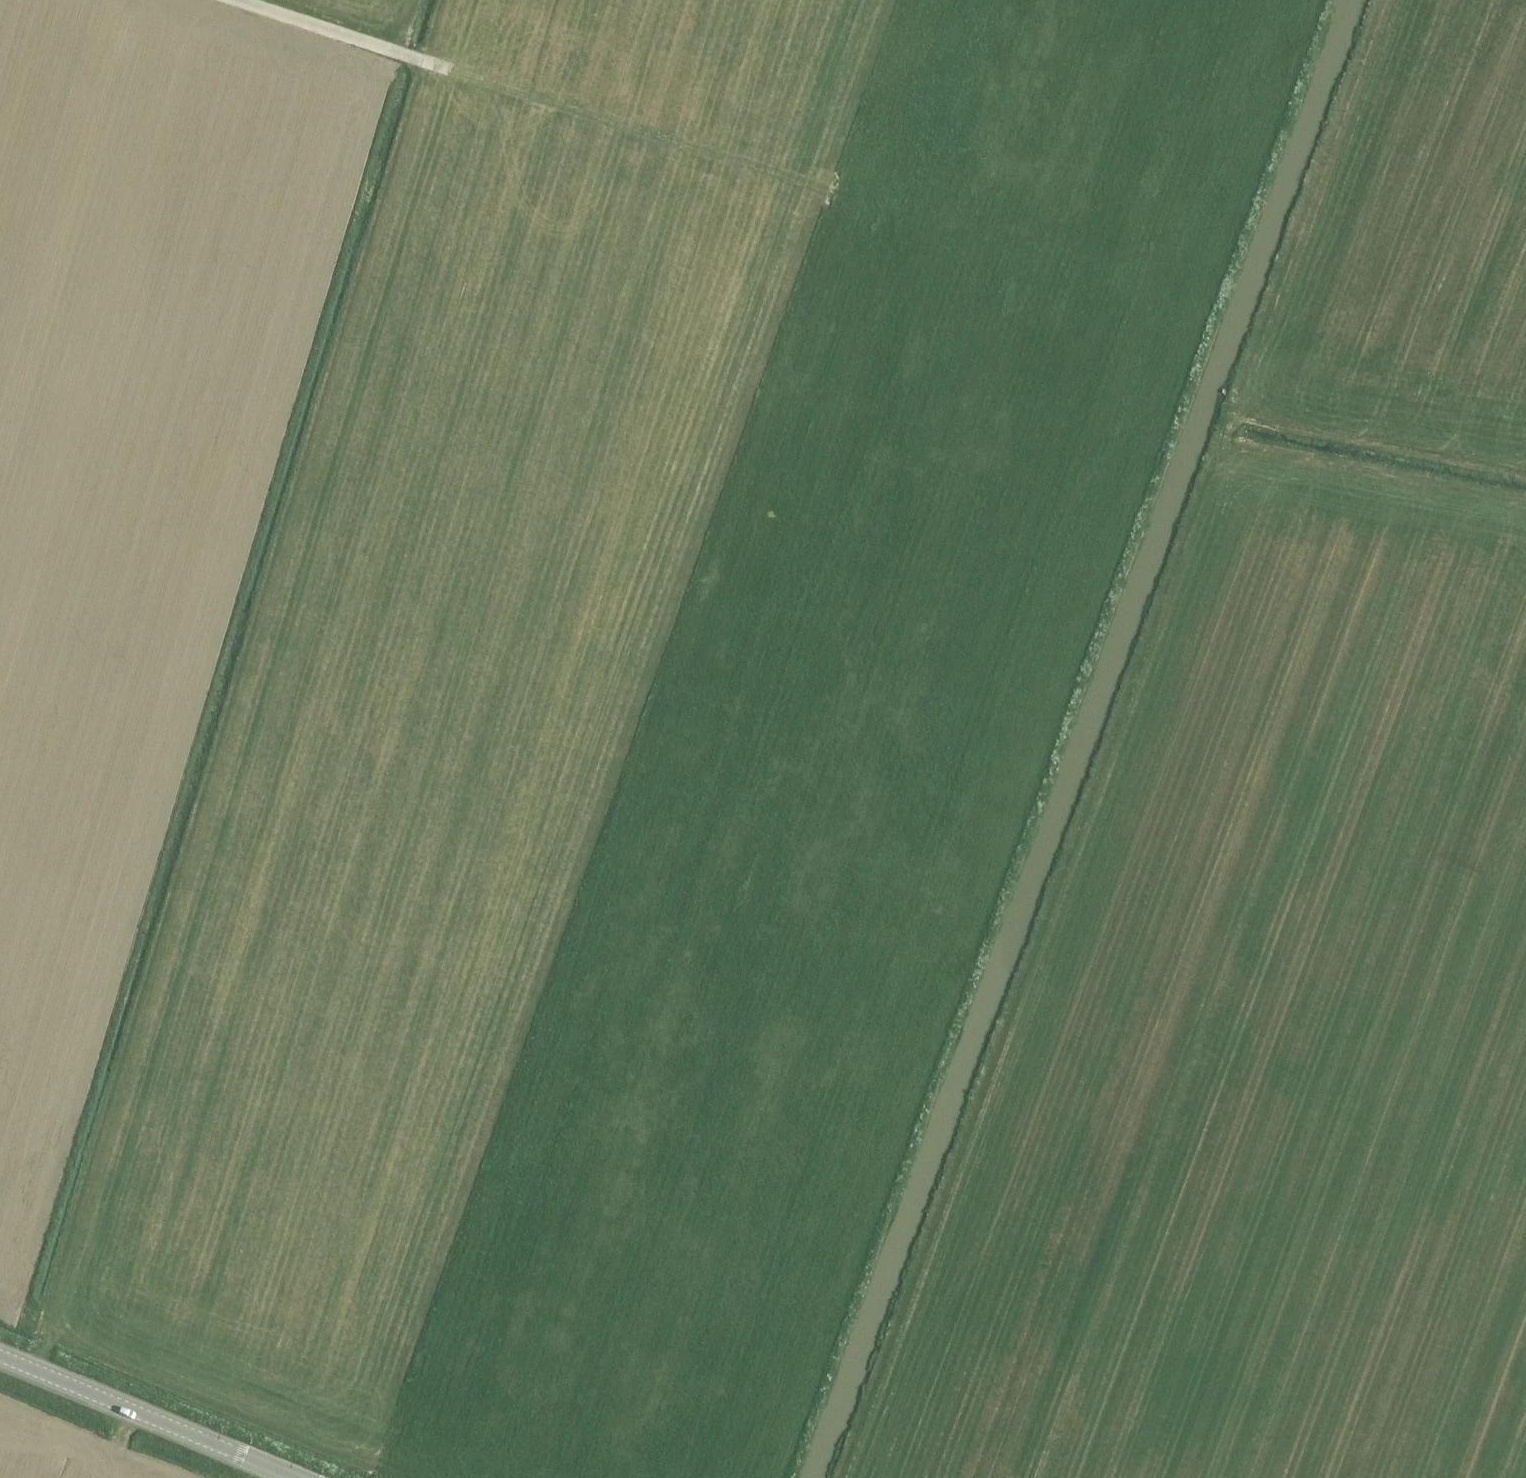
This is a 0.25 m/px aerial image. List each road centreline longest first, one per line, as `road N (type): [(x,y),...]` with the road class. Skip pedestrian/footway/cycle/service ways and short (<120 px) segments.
road 1 (tertiary): [(324,1477),(0,1348)]

